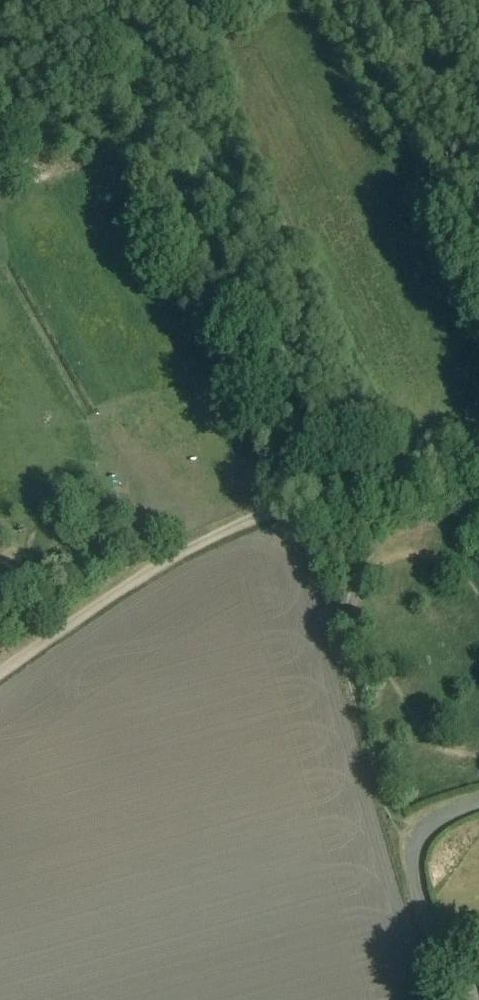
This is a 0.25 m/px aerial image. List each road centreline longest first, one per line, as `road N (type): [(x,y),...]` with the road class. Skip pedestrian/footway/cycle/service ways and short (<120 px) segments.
road 1 (track): [(312,498),(177,553),(0,675)]
road 2 (track): [(478,446),(312,498)]
road 3 (residential): [(456,999),(413,851)]

